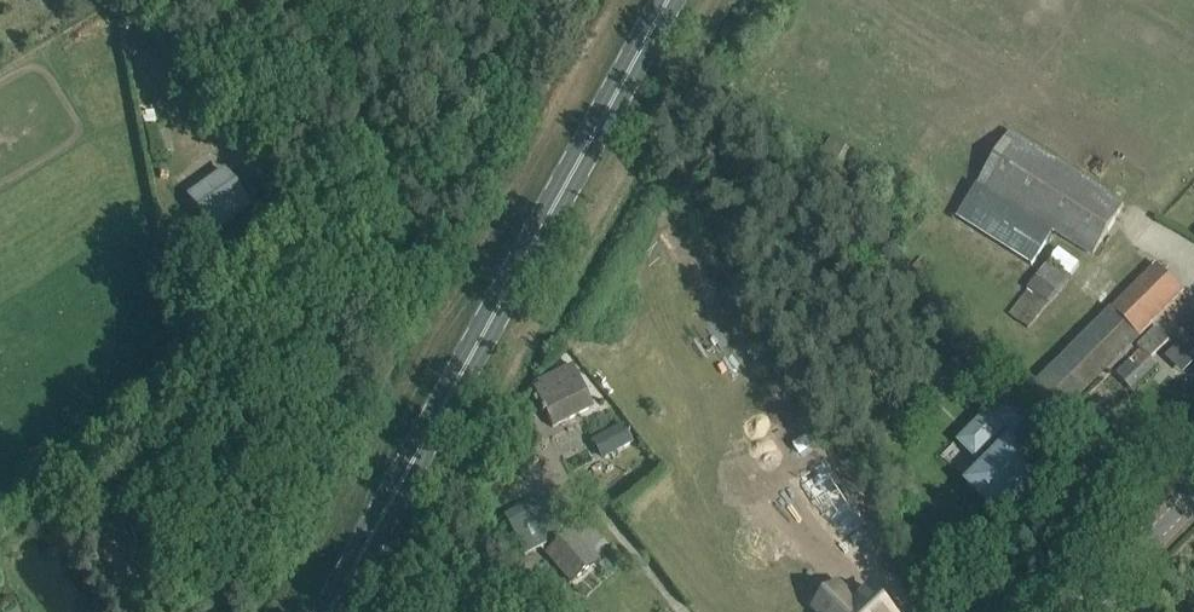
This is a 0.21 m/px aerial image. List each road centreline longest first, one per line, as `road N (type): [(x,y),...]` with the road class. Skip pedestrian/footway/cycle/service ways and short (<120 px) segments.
road 1 (primary): [(329,611),(668,0)]
road 2 (tertiary): [(1082,611),(1193,495)]

